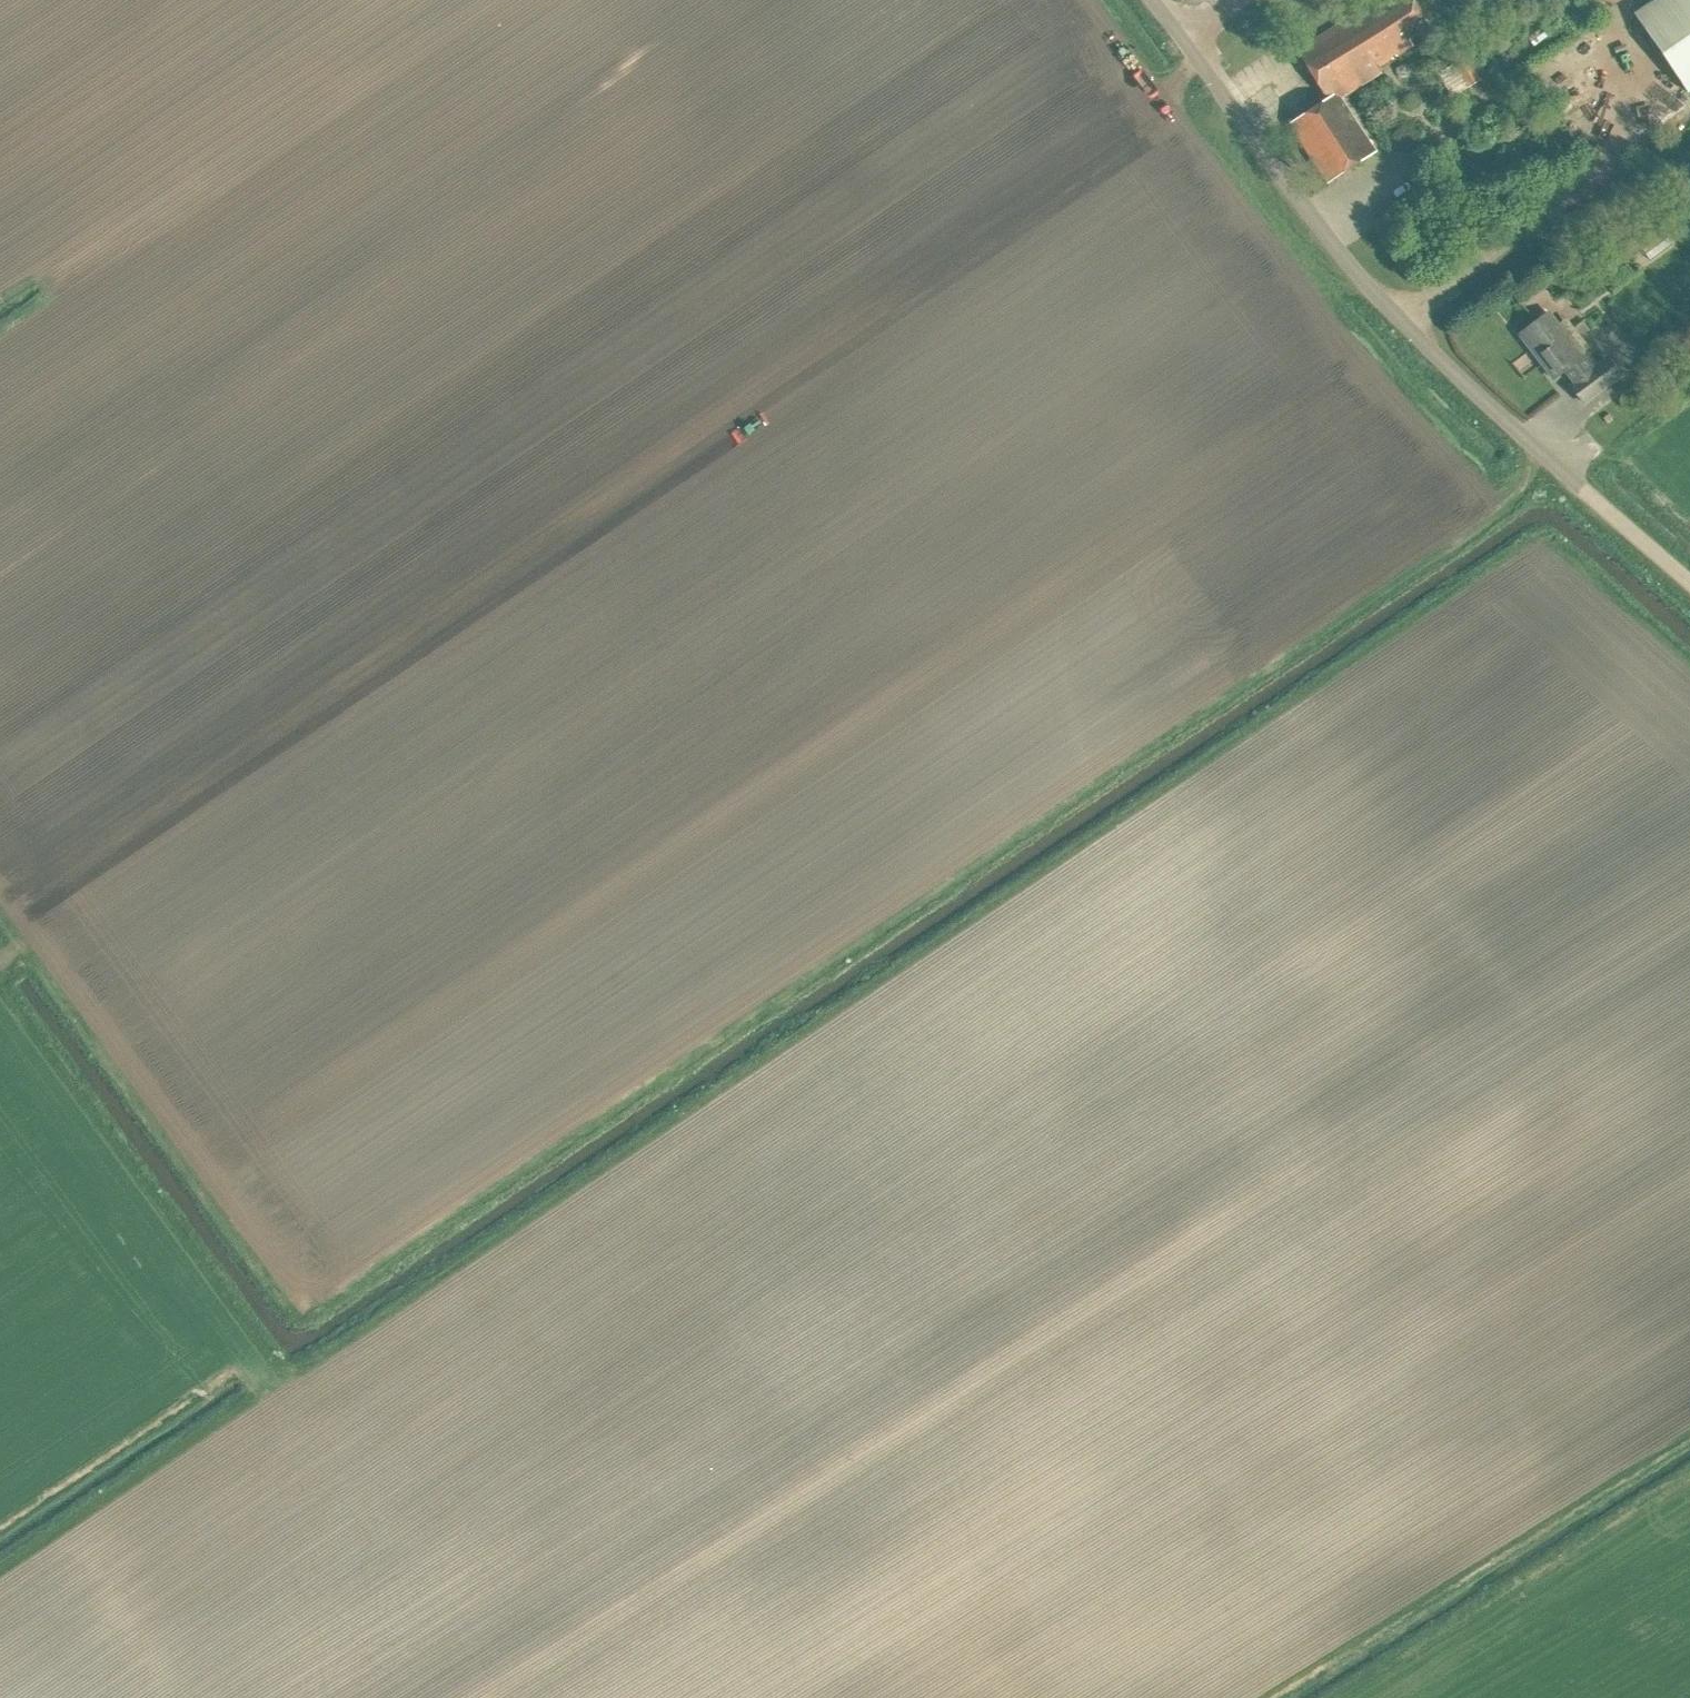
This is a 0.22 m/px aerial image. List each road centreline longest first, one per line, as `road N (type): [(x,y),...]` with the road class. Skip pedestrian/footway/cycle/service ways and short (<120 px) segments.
road 1 (unclassified): [(1689,584),(1385,307),(1152,0)]

